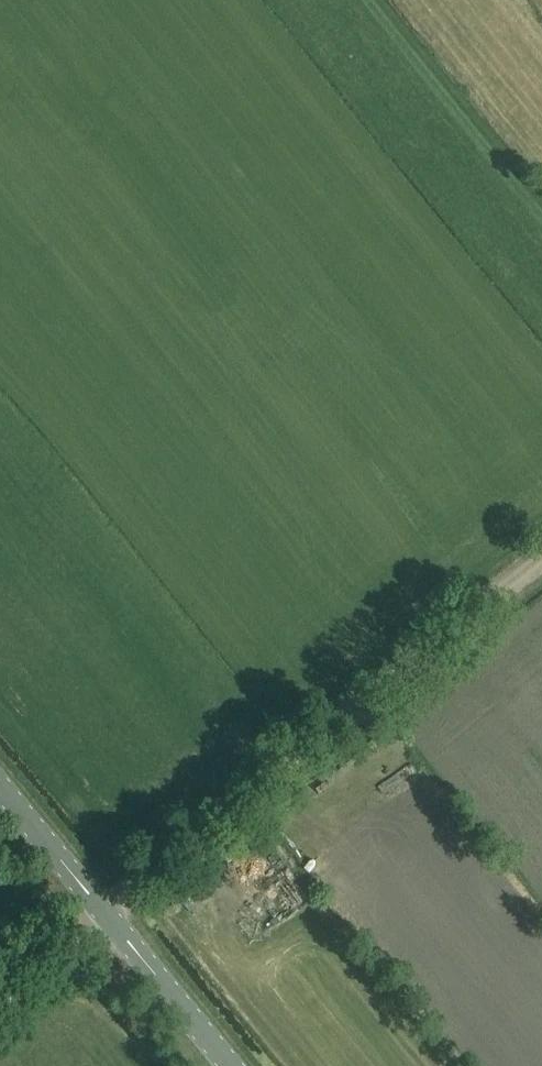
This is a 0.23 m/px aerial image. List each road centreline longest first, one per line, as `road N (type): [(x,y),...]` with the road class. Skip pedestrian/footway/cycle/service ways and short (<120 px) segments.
road 1 (track): [(104,913),(541,555)]
road 2 (unclassified): [(231,1065),(104,913)]
road 3 (unclassified): [(104,913),(0,786)]
road 4 (unclassified): [(0,997),(104,913)]

